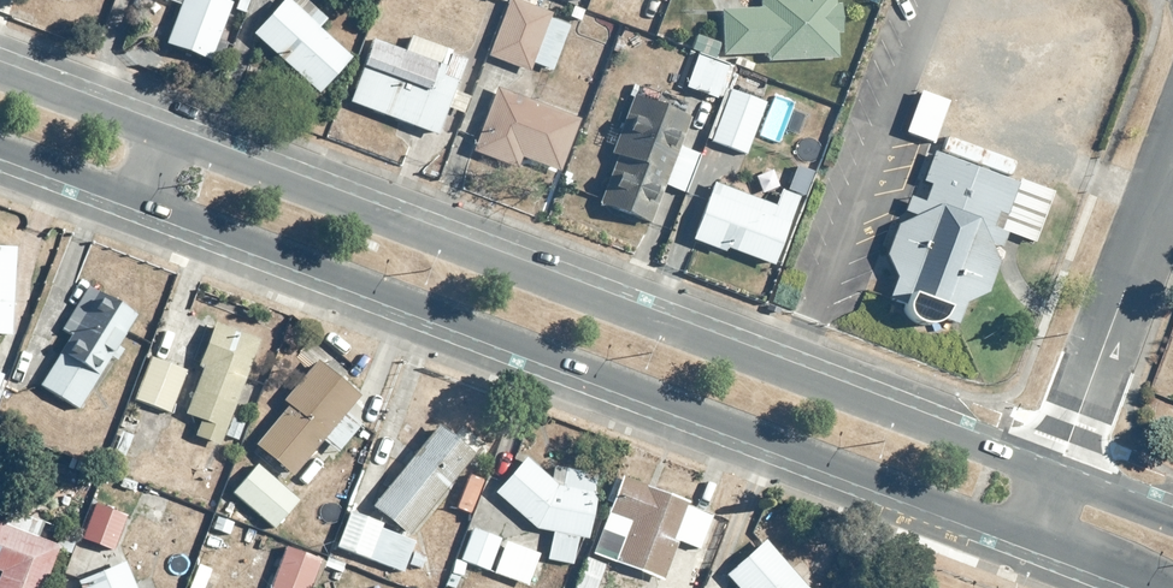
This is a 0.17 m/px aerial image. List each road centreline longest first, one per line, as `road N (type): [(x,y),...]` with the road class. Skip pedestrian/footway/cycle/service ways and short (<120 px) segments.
road 1 (secondary): [(160,136),(1054,480)]
road 2 (secondary): [(1032,538),(139,199)]
road 3 (residential): [(1054,480),(1172,161)]
road 4 (secondary): [(0,73),(160,136)]
road 5 (secondary): [(139,199),(0,145)]
road 6 (secondary): [(1164,587),(1032,538)]
road 7 (secondary): [(1054,480),(1172,524)]

